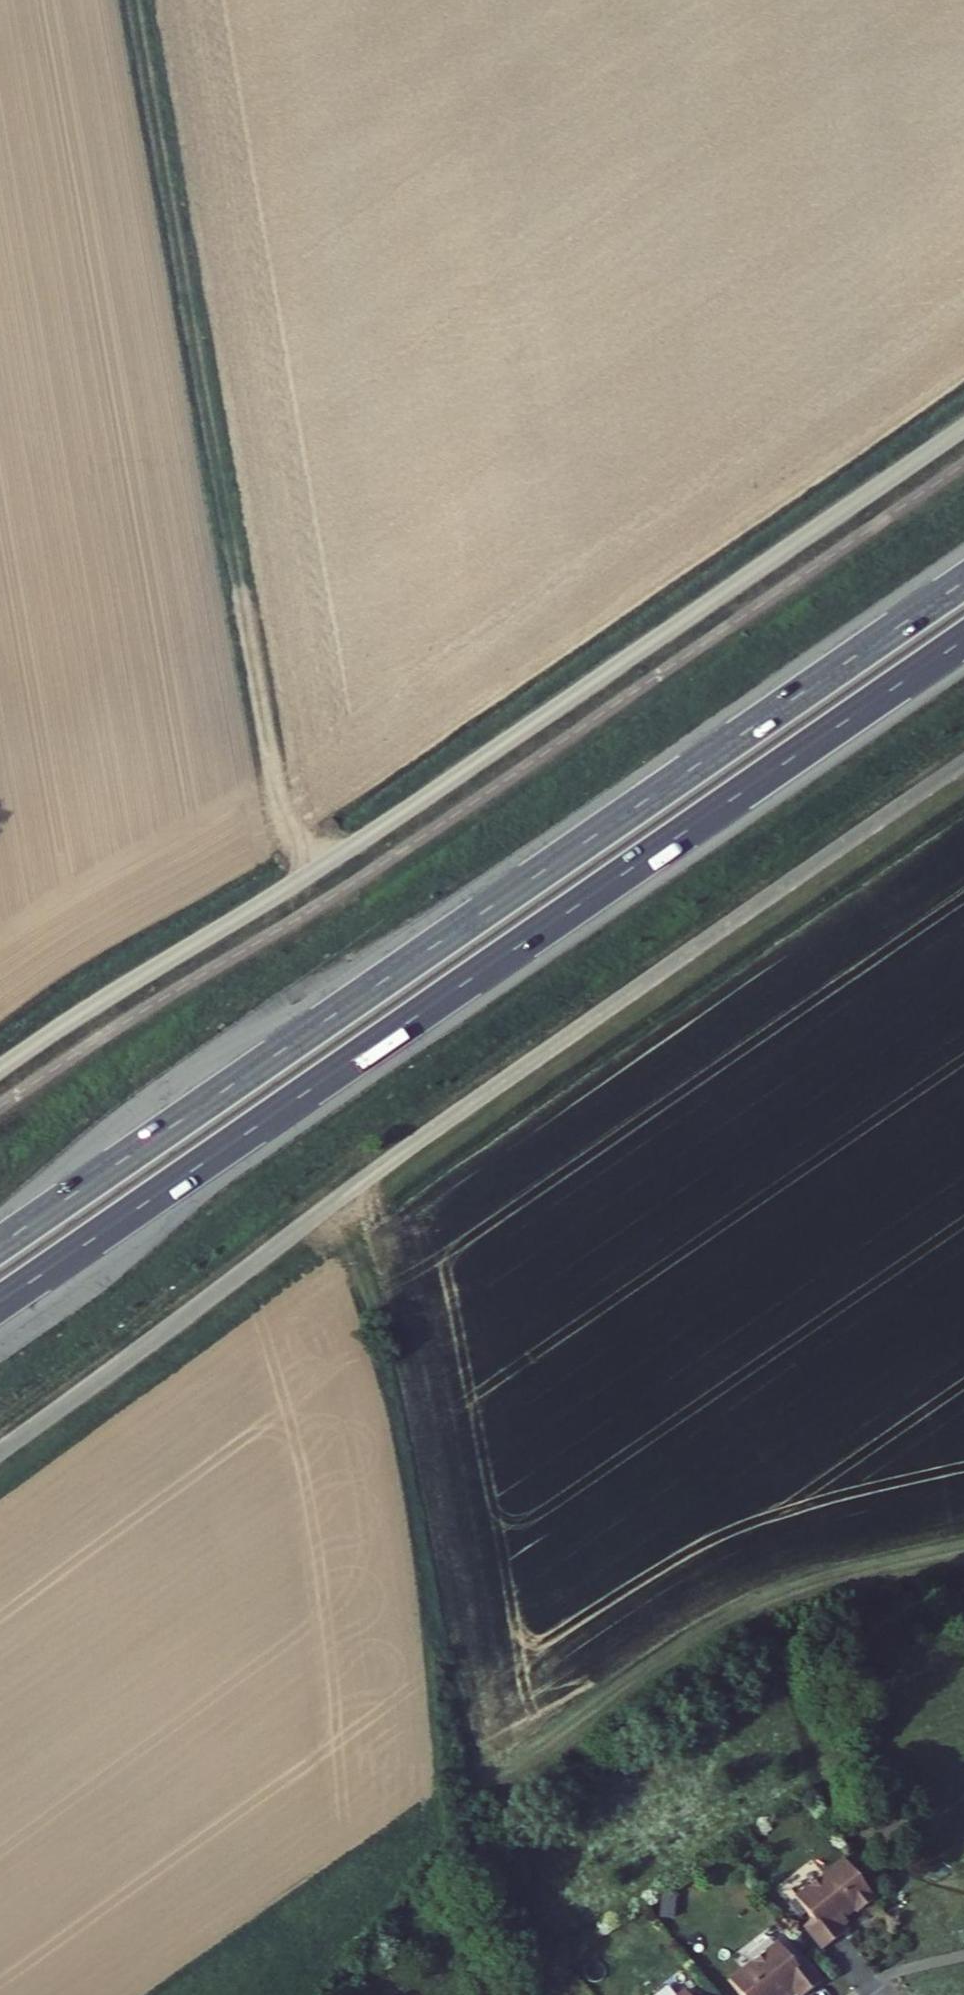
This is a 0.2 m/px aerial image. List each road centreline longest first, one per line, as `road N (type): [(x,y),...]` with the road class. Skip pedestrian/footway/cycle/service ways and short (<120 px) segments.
road 1 (trunk): [(963,581),(0,1244)]
road 2 (trunk): [(0,1302),(963,639)]

